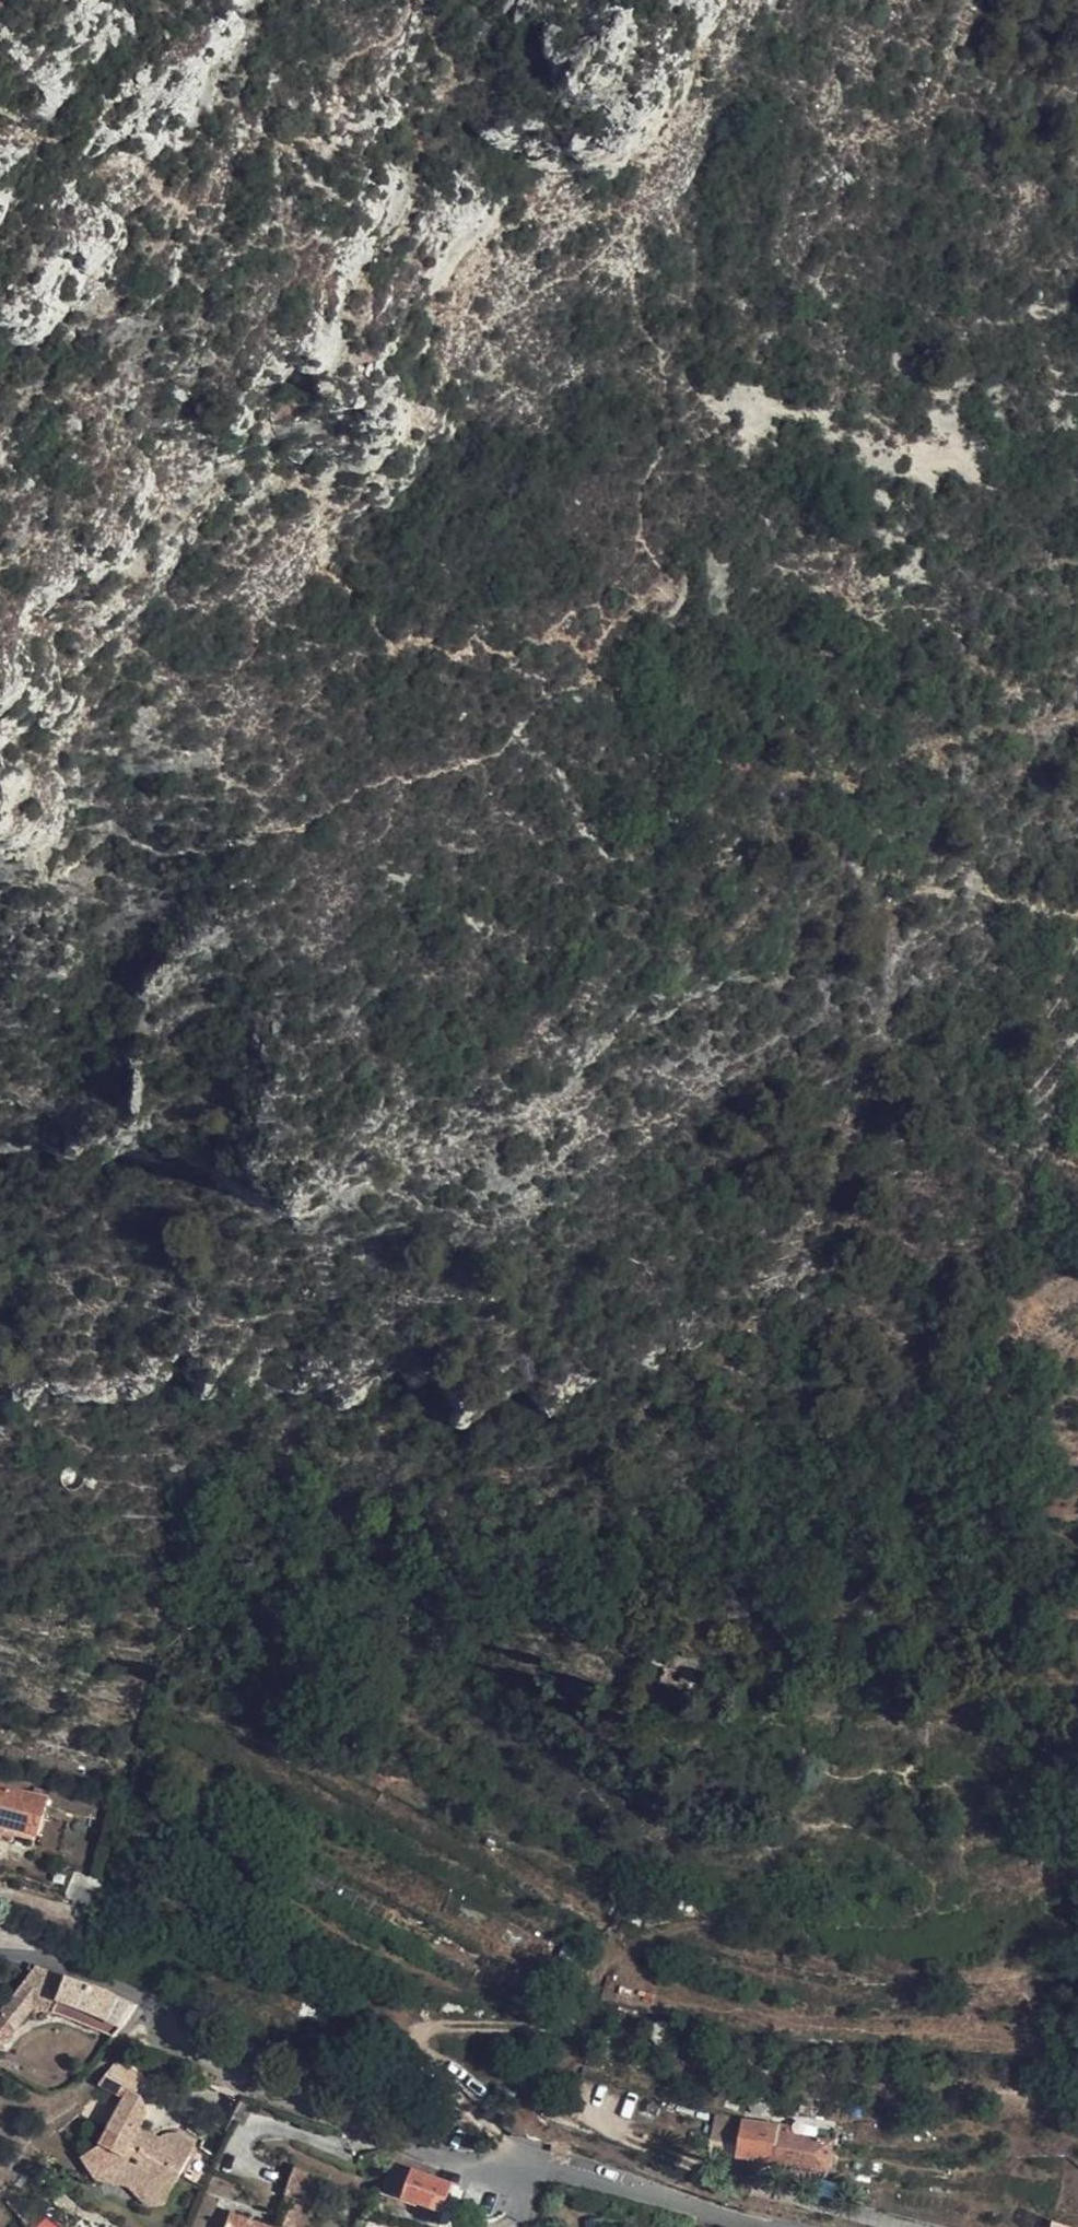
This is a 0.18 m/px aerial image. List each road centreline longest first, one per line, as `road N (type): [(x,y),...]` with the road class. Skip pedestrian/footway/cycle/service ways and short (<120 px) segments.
road 1 (residential): [(0,1951),(153,2004),(216,2066),(476,2164),(578,2174),(787,2226)]

